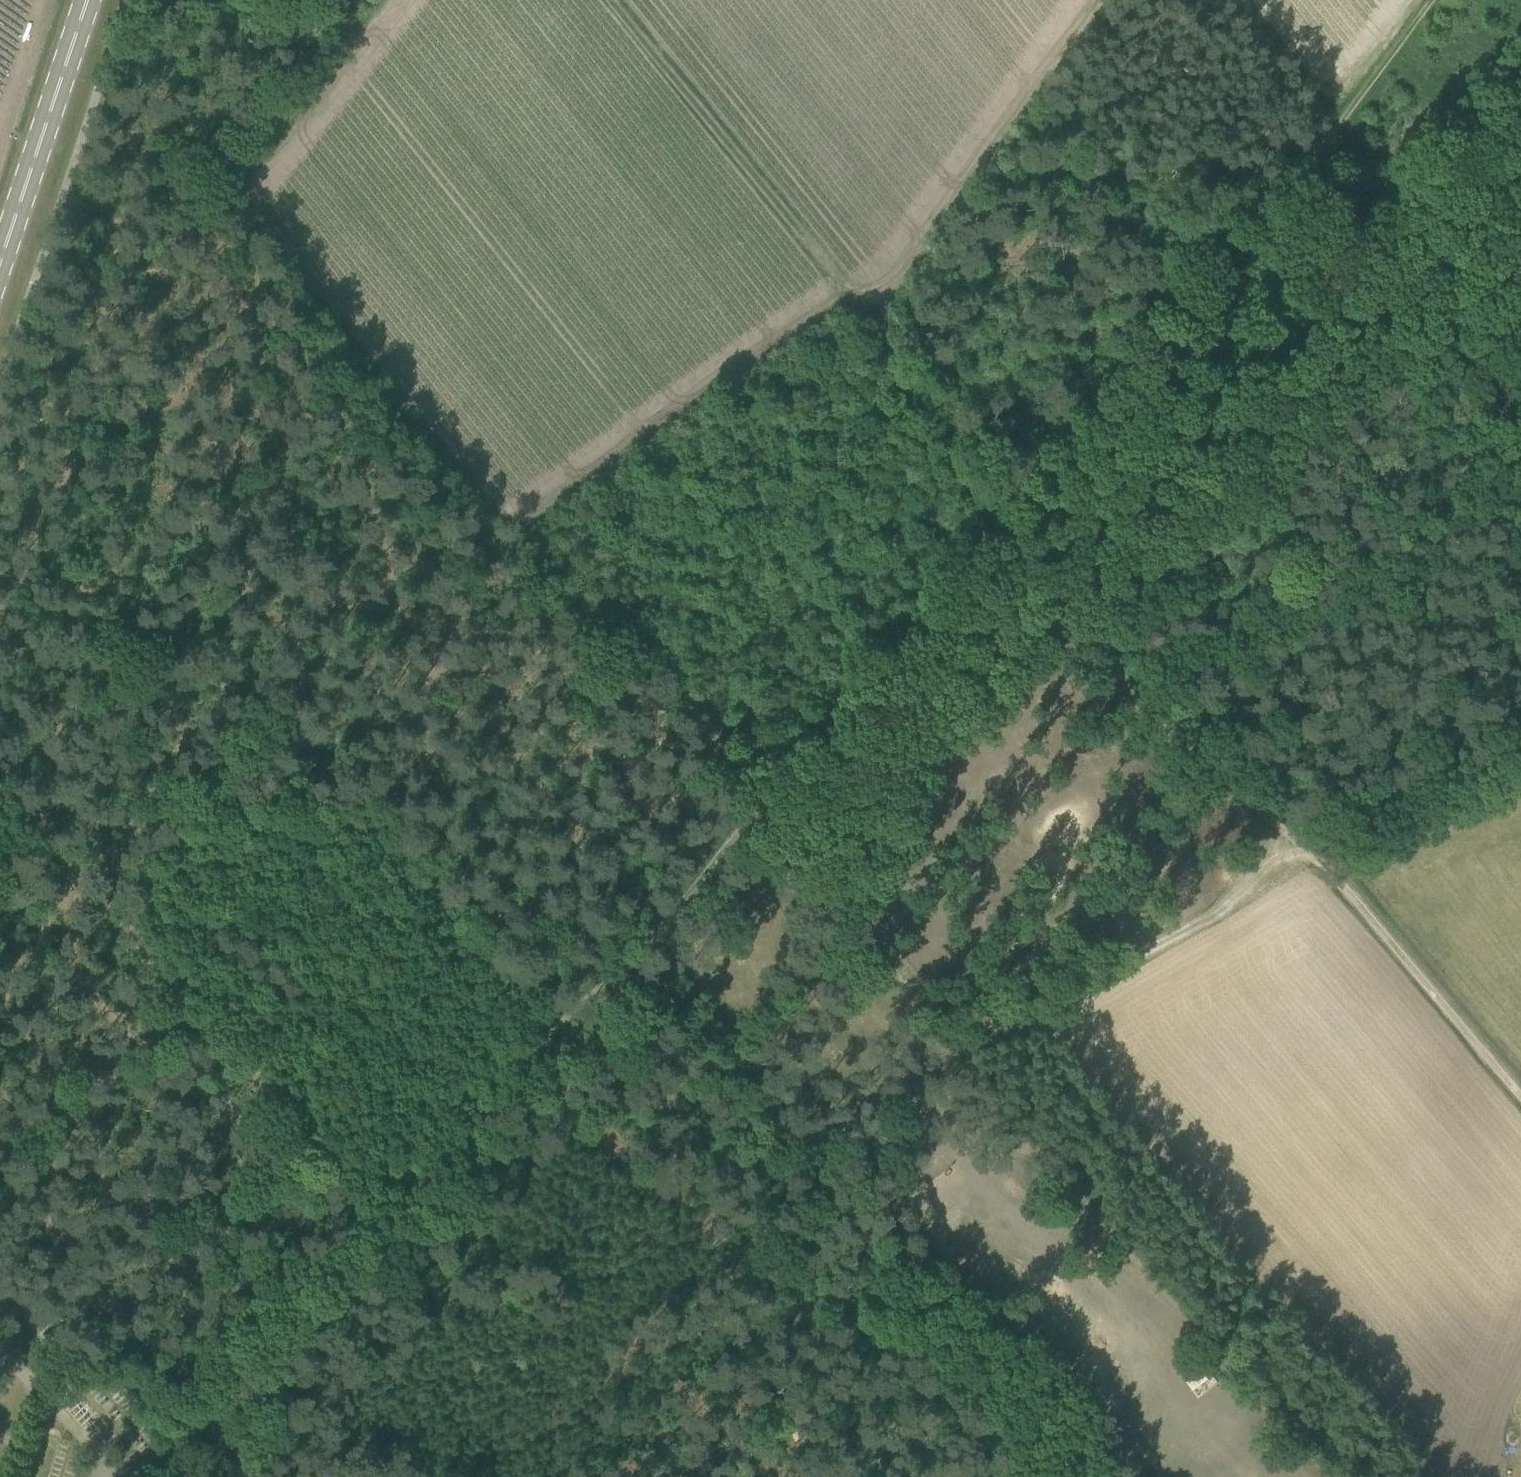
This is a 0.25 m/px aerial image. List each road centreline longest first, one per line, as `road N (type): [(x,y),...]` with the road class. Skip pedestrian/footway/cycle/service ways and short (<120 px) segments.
road 1 (track): [(989,529),(165,1476)]
road 2 (track): [(989,529),(1112,664),(1288,826),(1520,1089)]
road 3 (track): [(1442,0),(989,529)]
road 4 (track): [(989,529),(937,434),(911,363),(606,0)]
road 5 (primary): [(0,260),(86,0)]

